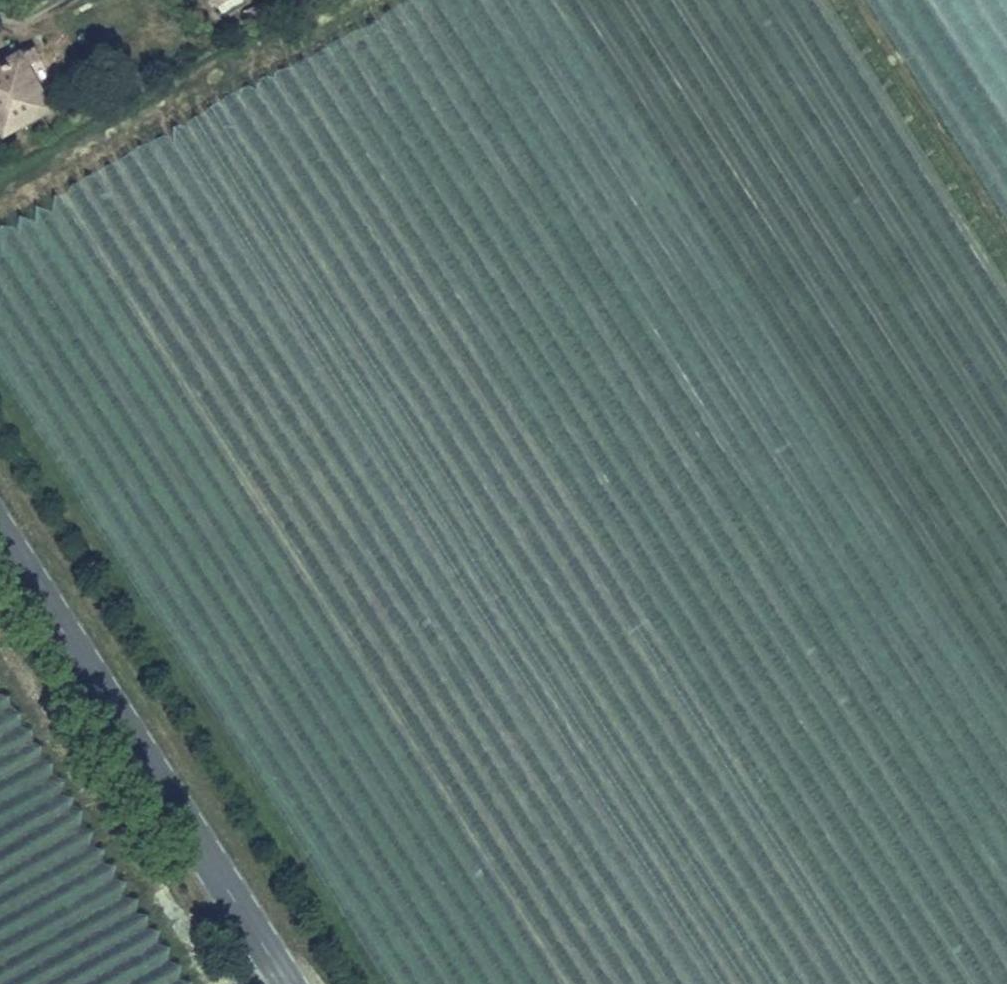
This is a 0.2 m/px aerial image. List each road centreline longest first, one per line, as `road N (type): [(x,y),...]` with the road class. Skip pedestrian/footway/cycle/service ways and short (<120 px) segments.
road 1 (secondary): [(297,983),(0,524)]

